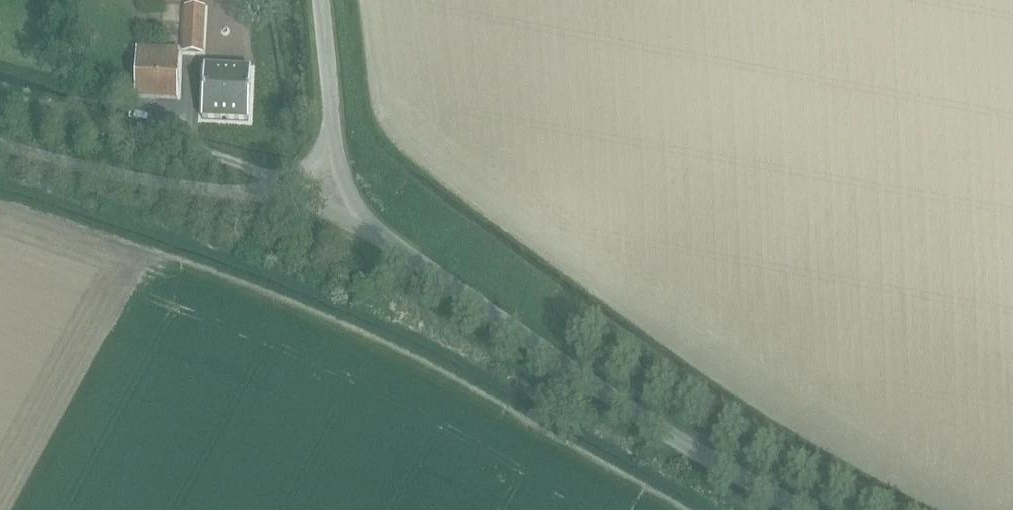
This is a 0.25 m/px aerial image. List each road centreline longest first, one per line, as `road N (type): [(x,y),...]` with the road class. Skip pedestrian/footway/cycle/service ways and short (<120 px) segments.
road 1 (tertiary): [(808,509),(658,430),(357,217)]
road 2 (unclassified): [(0,142),(107,173),(261,190)]
road 3 (tertiary): [(333,132),(321,0)]

